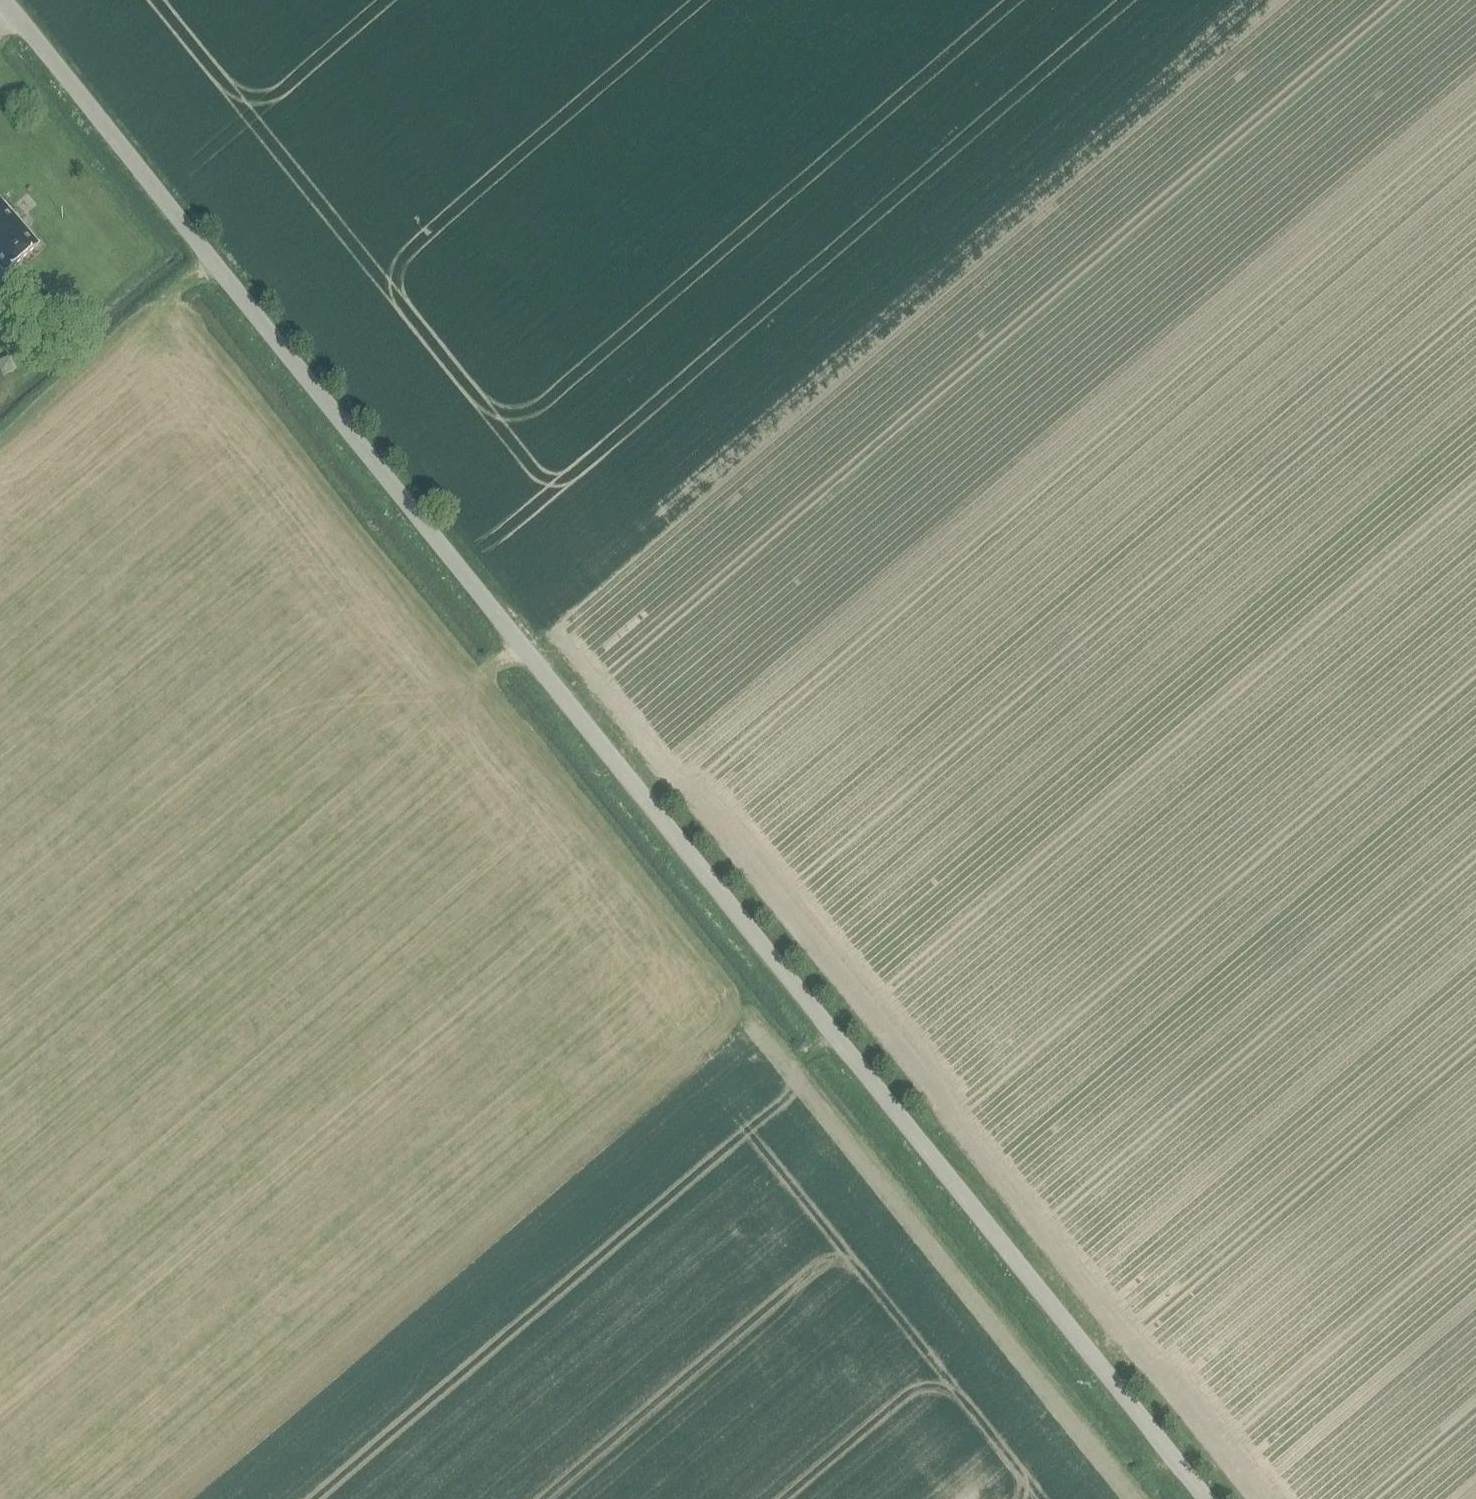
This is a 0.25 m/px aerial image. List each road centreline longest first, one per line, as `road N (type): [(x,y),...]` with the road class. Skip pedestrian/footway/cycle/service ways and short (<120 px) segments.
road 1 (unclassified): [(1206,1498),(2,0)]

